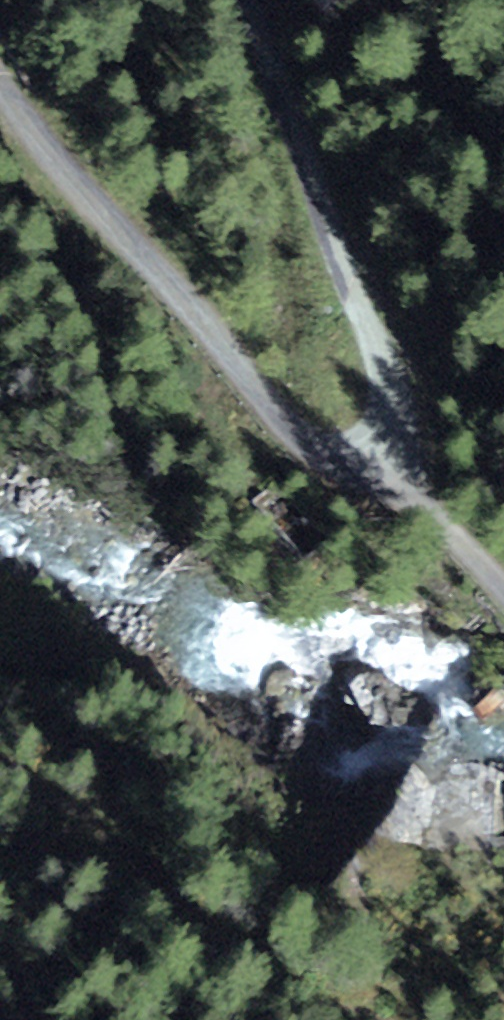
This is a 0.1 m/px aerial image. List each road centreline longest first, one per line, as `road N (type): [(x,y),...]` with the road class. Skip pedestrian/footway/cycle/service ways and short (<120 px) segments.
road 1 (track): [(503,591),(389,463),(352,470),(294,433),(39,139),(0,83)]
road 2 (track): [(251,0),(380,354),(398,443),(389,463)]
road 3 (track): [(0,767),(248,923),(363,925)]

